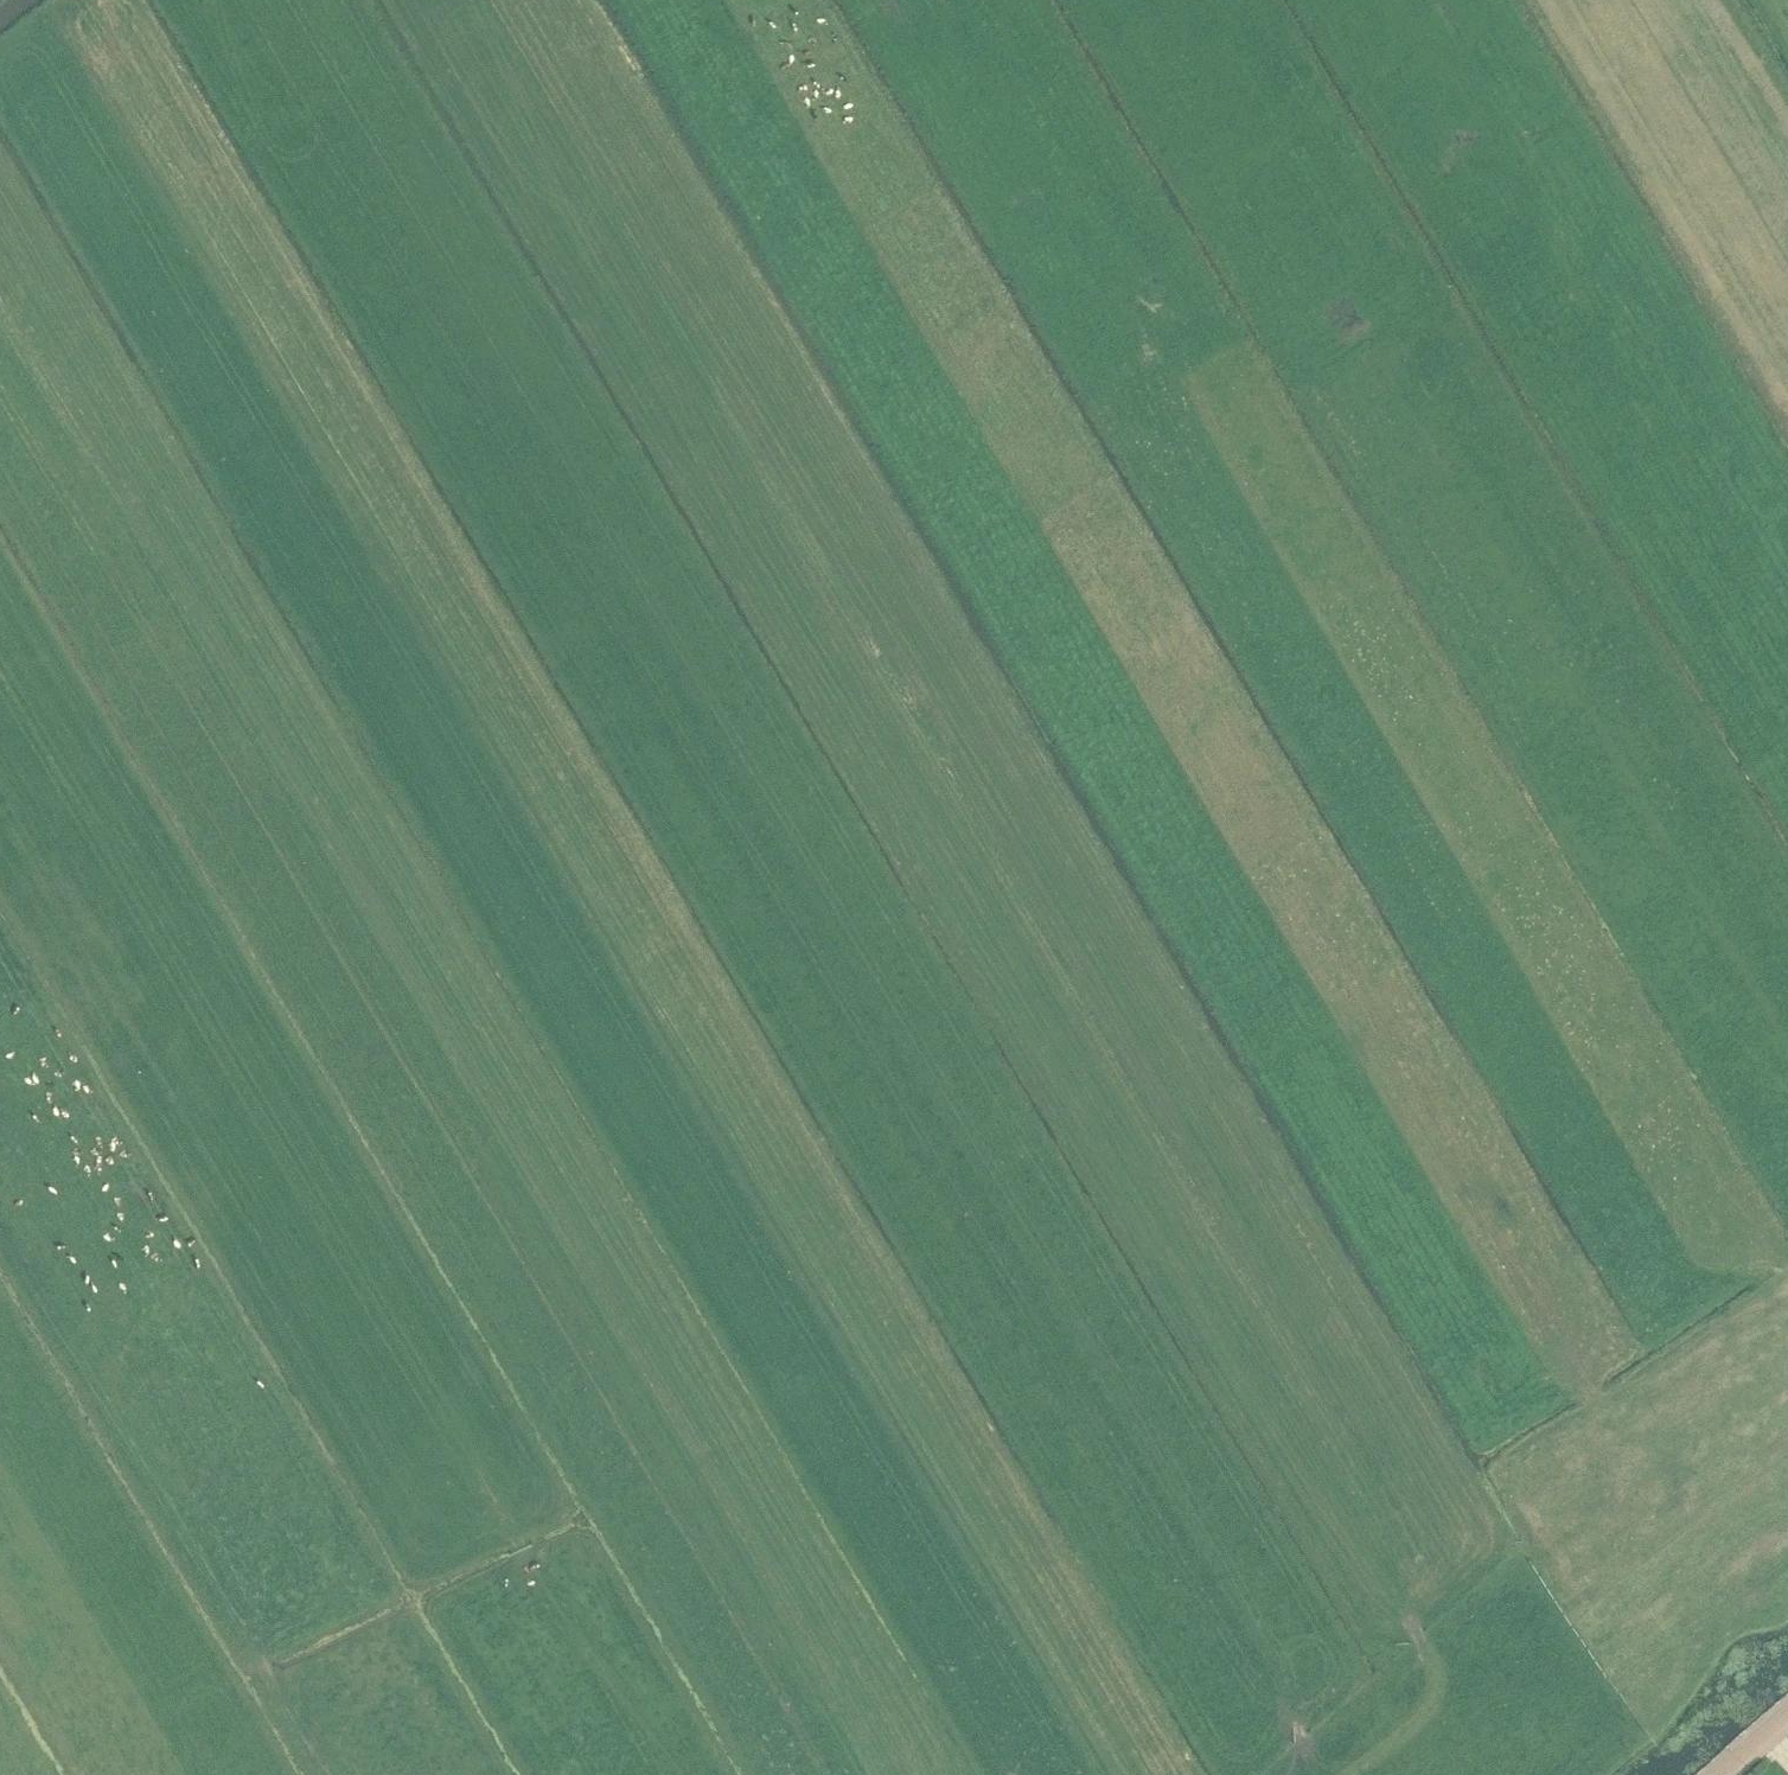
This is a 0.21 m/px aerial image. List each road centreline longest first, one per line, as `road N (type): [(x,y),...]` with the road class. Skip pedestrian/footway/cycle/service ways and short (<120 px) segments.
road 1 (track): [(1343,1774),(1433,1709),(1437,1686),(1411,1607)]

